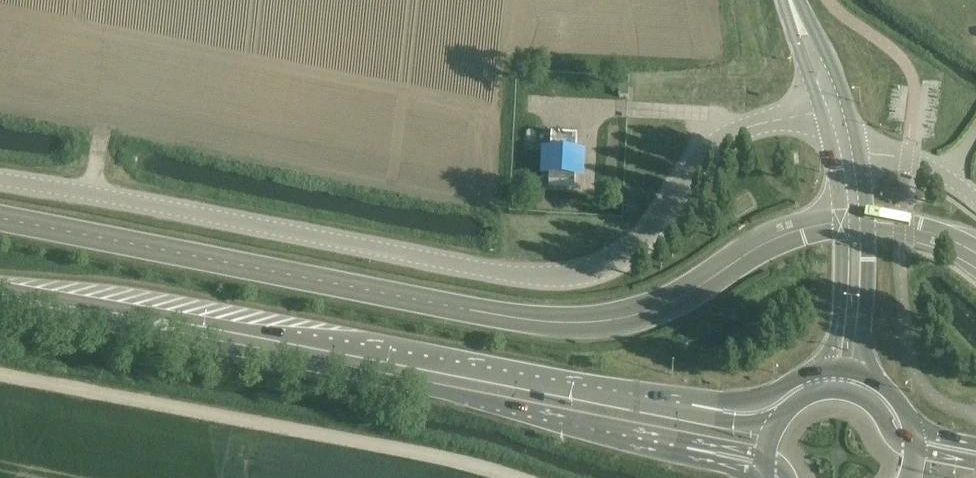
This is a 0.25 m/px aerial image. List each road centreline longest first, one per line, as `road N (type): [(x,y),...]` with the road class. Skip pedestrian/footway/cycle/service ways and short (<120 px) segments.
road 1 (unclassified): [(838,127),(789,119),(725,141),(696,164),(633,248),(564,278),(481,271),(0,180)]
road 2 (primary): [(54,307),(173,339),(688,440)]
road 3 (primary): [(688,414),(179,318),(54,307)]
road 4 (unclassified): [(0,374),(521,477)]
road 5 (tertiary): [(869,376),(867,260),(853,224)]
road 6 (unclassified): [(975,198),(838,127)]
road 7 (primary): [(831,367),(760,399),(688,414)]
road 8 (tertiary): [(853,224),(831,367)]
road 9 (tertiary): [(838,127),(789,0)]

